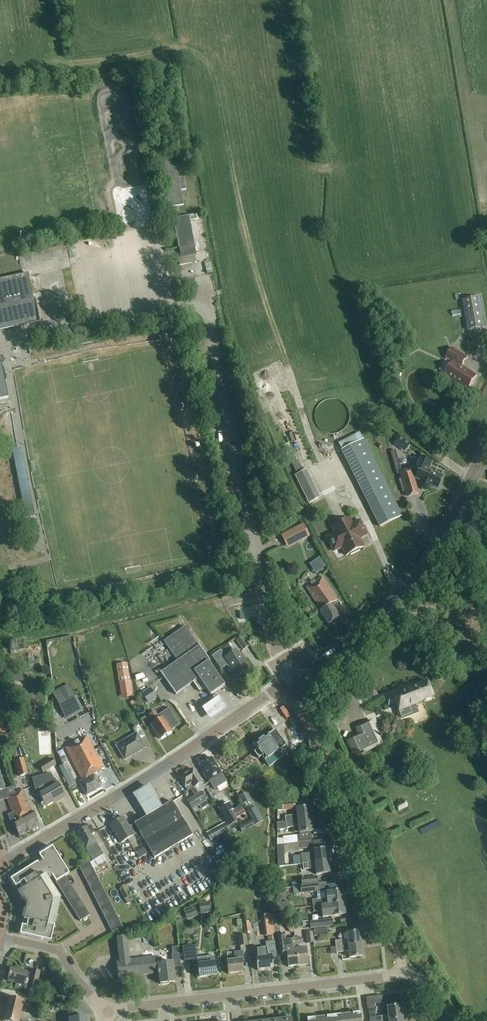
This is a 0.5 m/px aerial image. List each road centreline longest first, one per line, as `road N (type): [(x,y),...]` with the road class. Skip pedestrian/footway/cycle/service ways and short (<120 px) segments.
road 1 (unclassified): [(289,677),(269,621),(206,302)]
road 2 (tertiary): [(0,866),(289,677)]
road 3 (residential): [(407,976),(289,677)]
road 4 (residential): [(105,1010),(407,976)]
road 5 (tertiary): [(388,606),(457,506),(486,445)]
road 6 (residential): [(105,1010),(59,952),(6,939)]
road 7 (tertiary): [(289,677),(388,606)]

